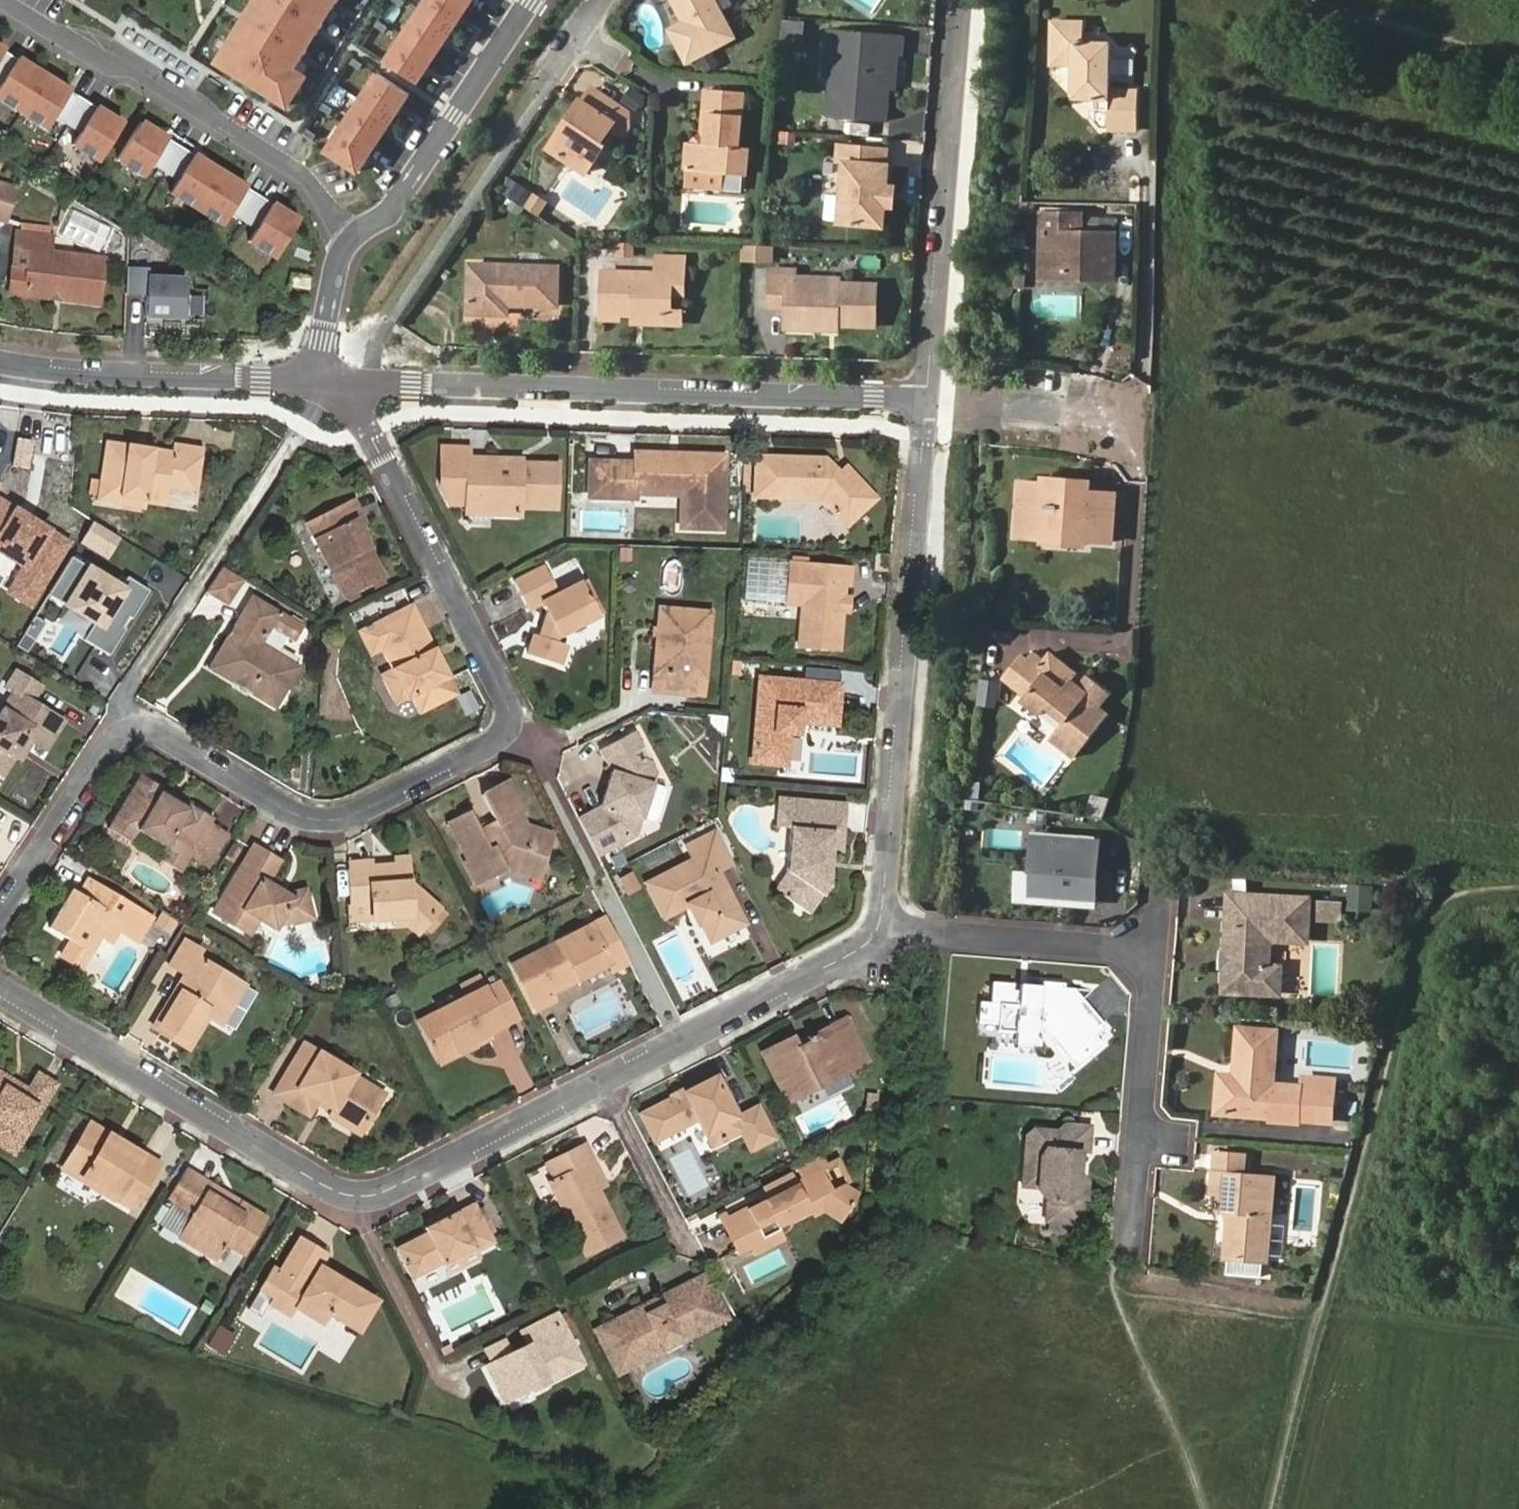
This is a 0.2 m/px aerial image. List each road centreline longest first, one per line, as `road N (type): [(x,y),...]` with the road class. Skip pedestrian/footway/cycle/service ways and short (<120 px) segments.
road 1 (residential): [(316,381),(379,446),(516,728),(335,827),(118,716),(0,904)]
road 2 (residential): [(0,986),(375,1204),(875,947),(888,931)]
road 3 (residential): [(316,381),(925,404)]
road 4 (residential): [(888,931),(925,404)]
road 5 (track): [(316,381),(580,35)]
road 6 (residential): [(0,4),(165,85),(301,174),(353,238)]
road 7 (residential): [(925,404),(959,0)]
road 8 (residential): [(0,363),(103,377),(316,381)]
road 9 (residential): [(1159,950),(1132,1257)]
road 10 (residential): [(353,238),(393,208),(531,0)]
road 11 (residential): [(888,931),(1159,950)]
road 12 (residential): [(925,404),(1101,410)]
road 13 (residential): [(316,381),(327,291),(353,238)]

